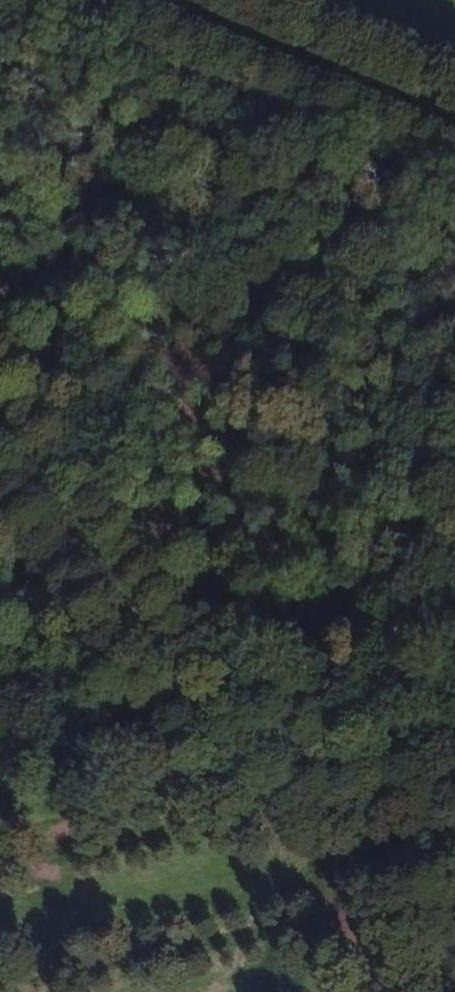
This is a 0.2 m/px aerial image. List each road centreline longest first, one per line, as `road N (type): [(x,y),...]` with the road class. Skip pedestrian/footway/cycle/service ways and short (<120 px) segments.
road 1 (track): [(378,991),(0,416)]
road 2 (track): [(0,916),(454,838)]
road 3 (track): [(159,0),(454,123)]

